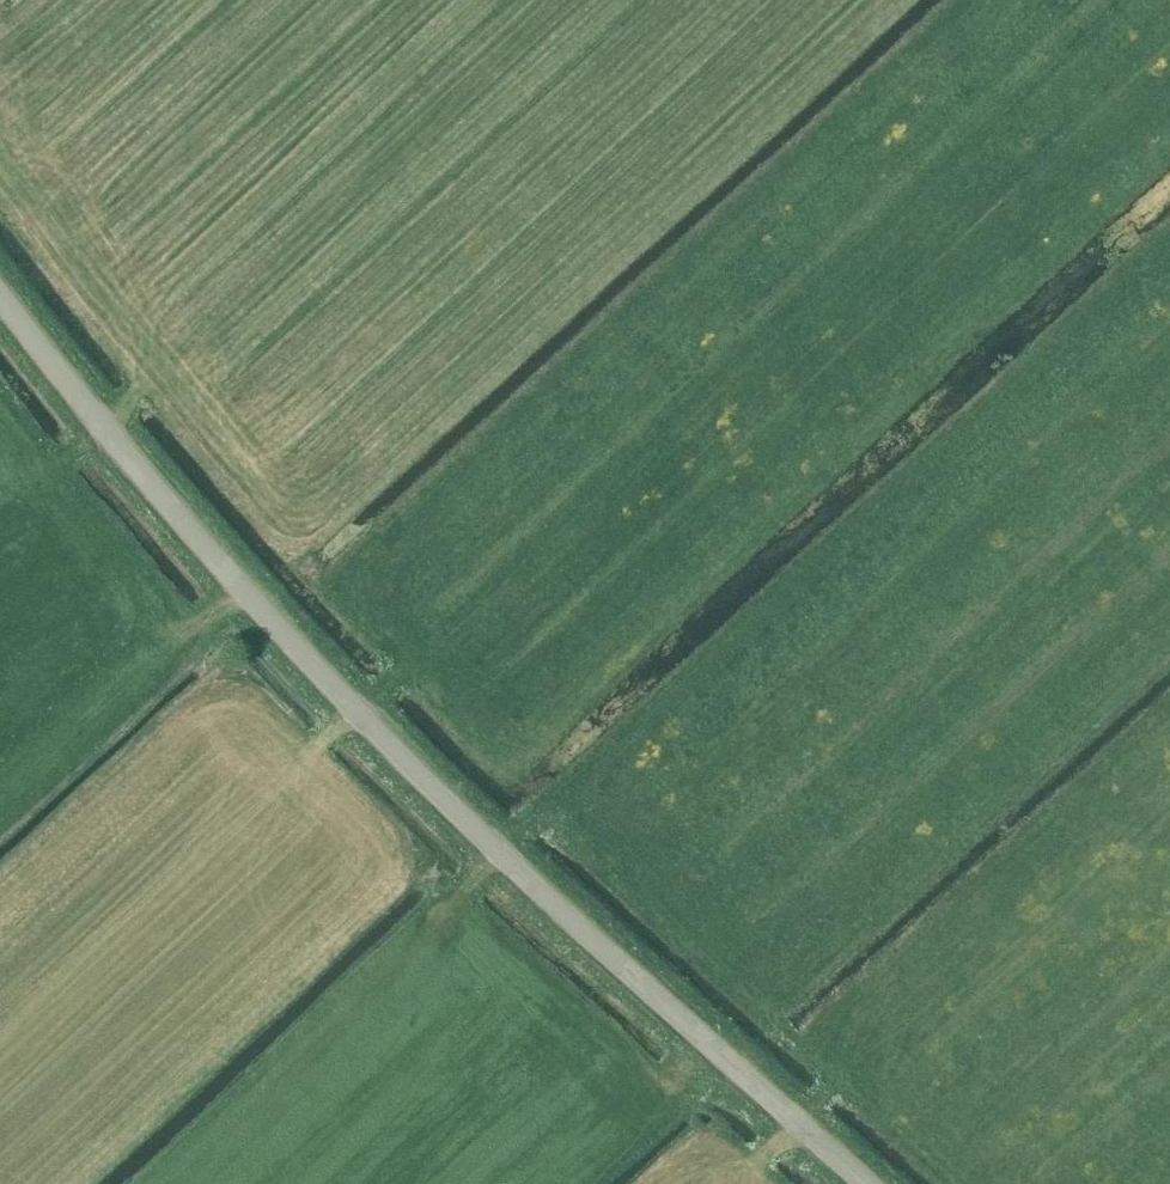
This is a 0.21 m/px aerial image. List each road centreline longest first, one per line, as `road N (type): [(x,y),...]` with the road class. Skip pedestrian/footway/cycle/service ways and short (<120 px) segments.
road 1 (unclassified): [(859,1183),(579,934),(326,681),(104,430),(0,296)]

